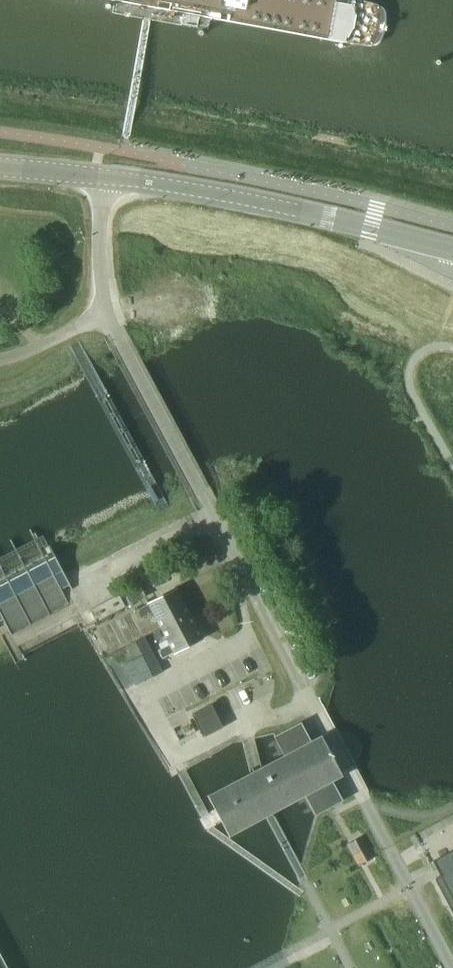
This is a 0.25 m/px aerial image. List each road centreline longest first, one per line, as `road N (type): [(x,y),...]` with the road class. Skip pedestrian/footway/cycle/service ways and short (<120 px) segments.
road 1 (tertiary): [(452,249),(281,207),(99,178)]

